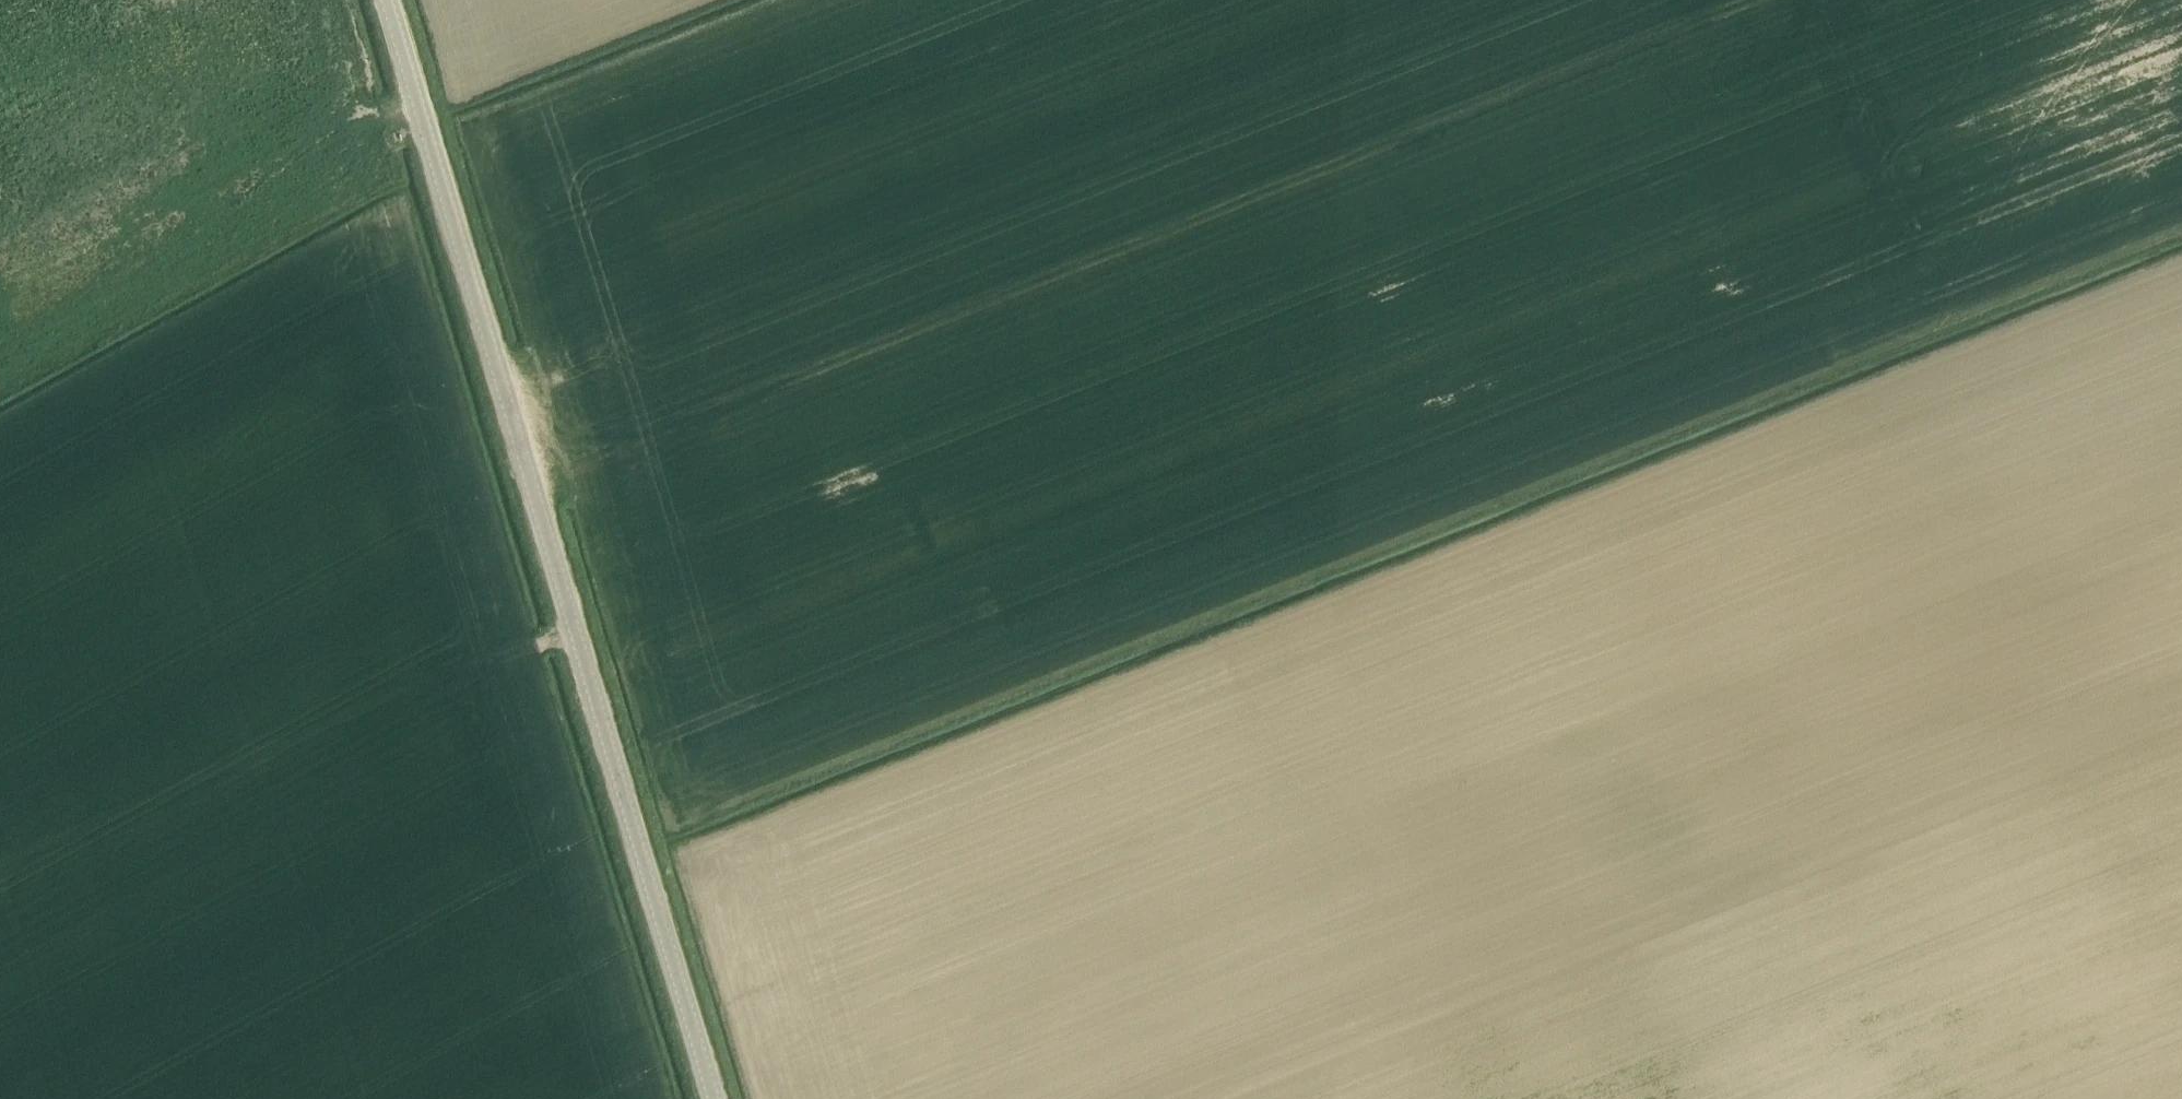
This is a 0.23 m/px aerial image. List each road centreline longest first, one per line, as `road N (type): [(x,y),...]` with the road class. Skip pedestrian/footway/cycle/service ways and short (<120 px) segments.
road 1 (unclassified): [(719,1098),(394,0)]

